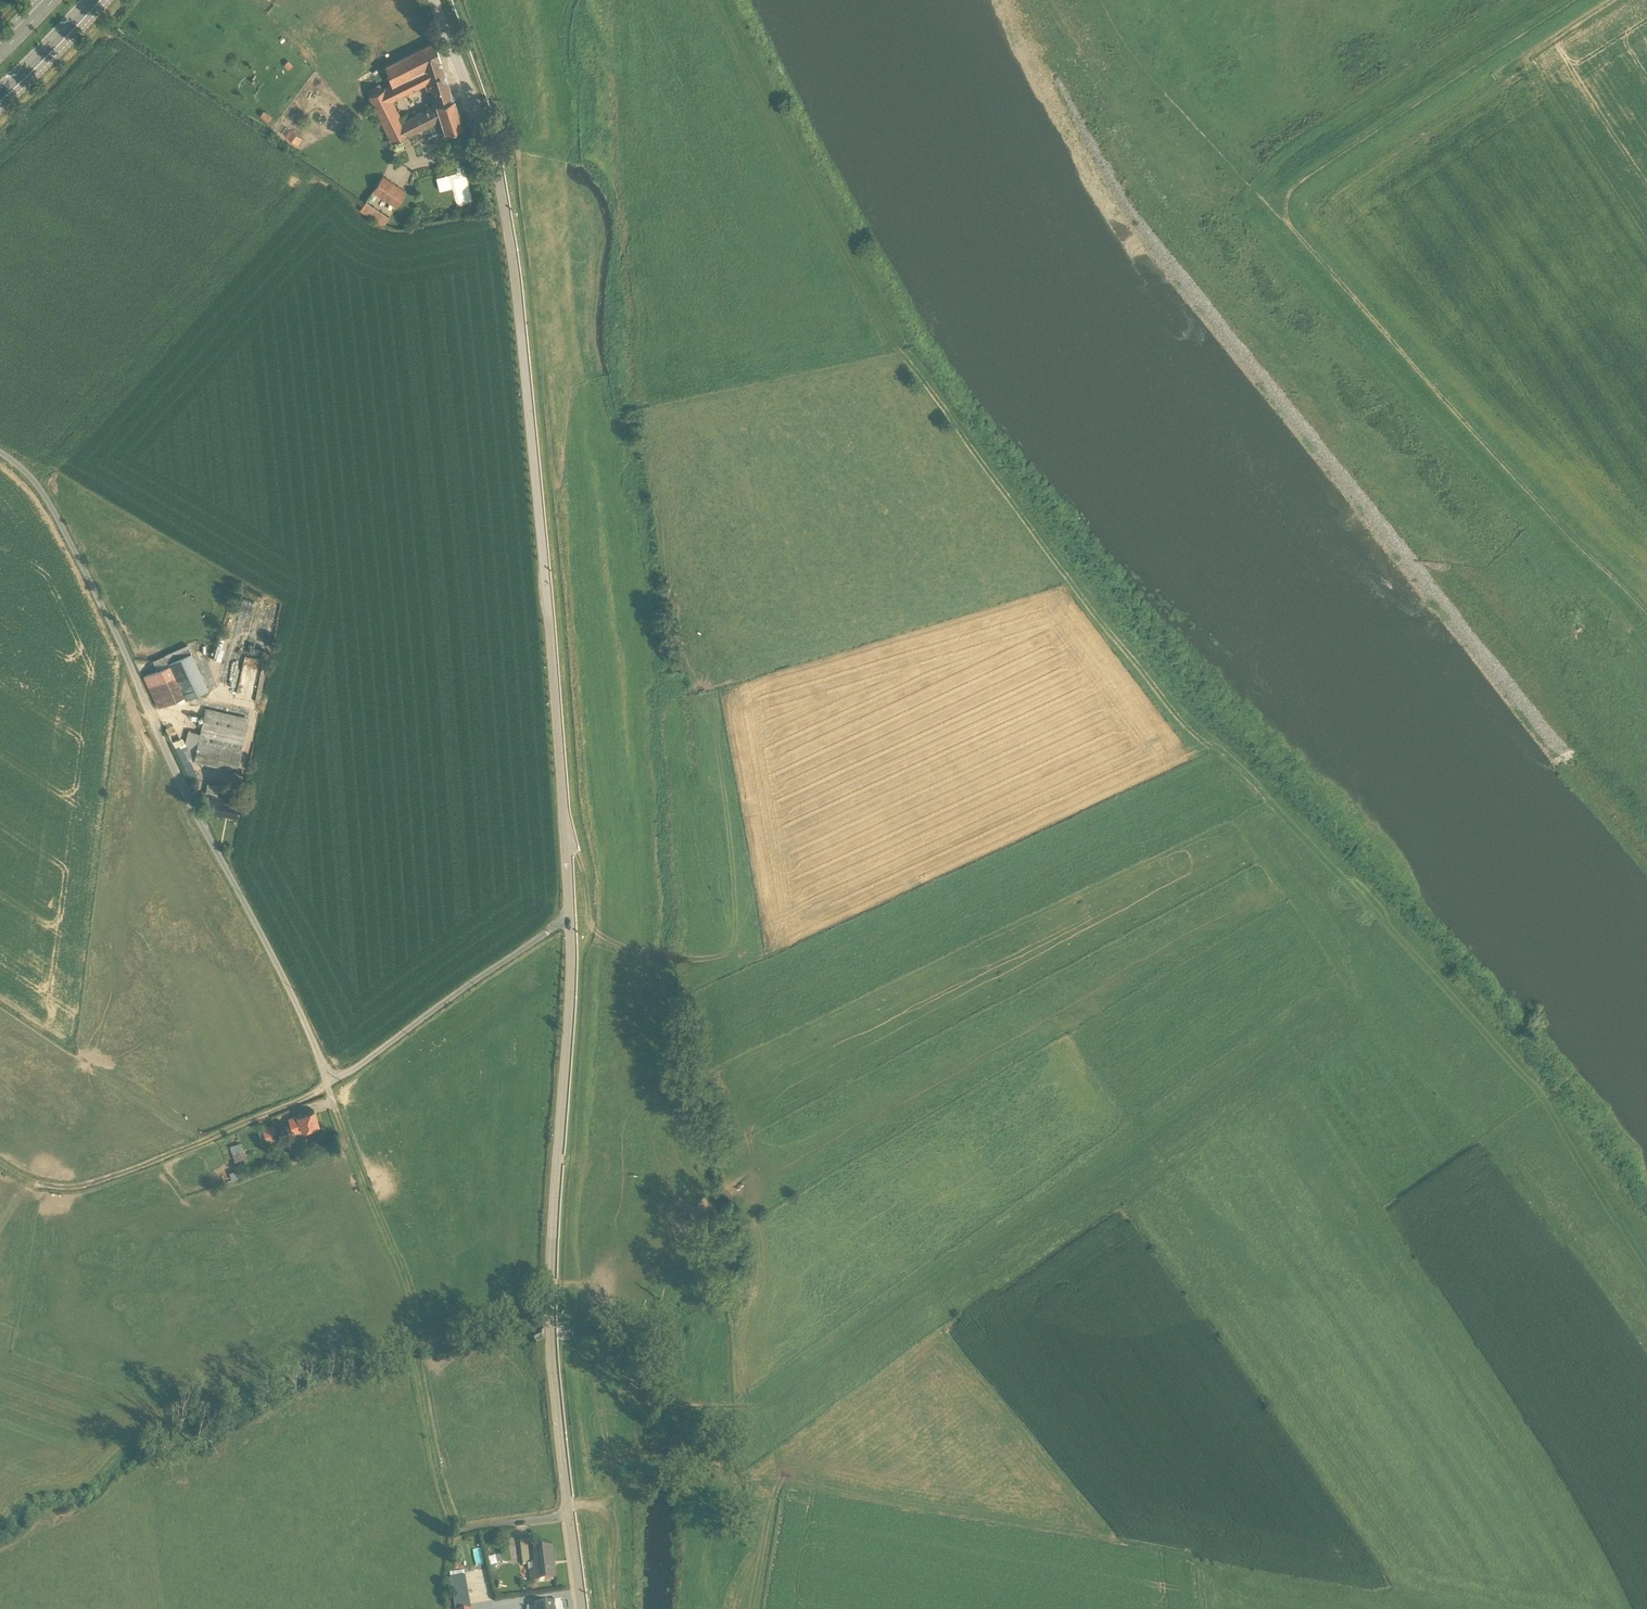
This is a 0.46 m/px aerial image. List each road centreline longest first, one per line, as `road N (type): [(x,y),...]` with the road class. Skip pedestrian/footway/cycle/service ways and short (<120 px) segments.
road 1 (unclassified): [(569,913),(540,514),(510,260),(491,149),(435,0)]
road 2 (unclassified): [(0,449),(25,469),(70,538),(327,1079)]
road 3 (unclassified): [(567,1516),(550,1251),(569,913)]
road 4 (track): [(1646,614),(1546,513),(1288,224)]
road 5 (track): [(456,1534),(412,1348),(409,1297),(334,1102)]
road 6 (track): [(1572,0),(1311,172),(1288,193),(1288,224)]
road 7 (track): [(327,1079),(98,1179),(37,1181),(0,1161)]
road 8 (unclassified): [(327,1079),(569,913)]
road 9 (track): [(729,952),(656,956),(592,927)]
road 10 (primary): [(0,86),(85,0)]
road 11 (track): [(621,1608),(611,1546),(583,1516),(567,1516)]

